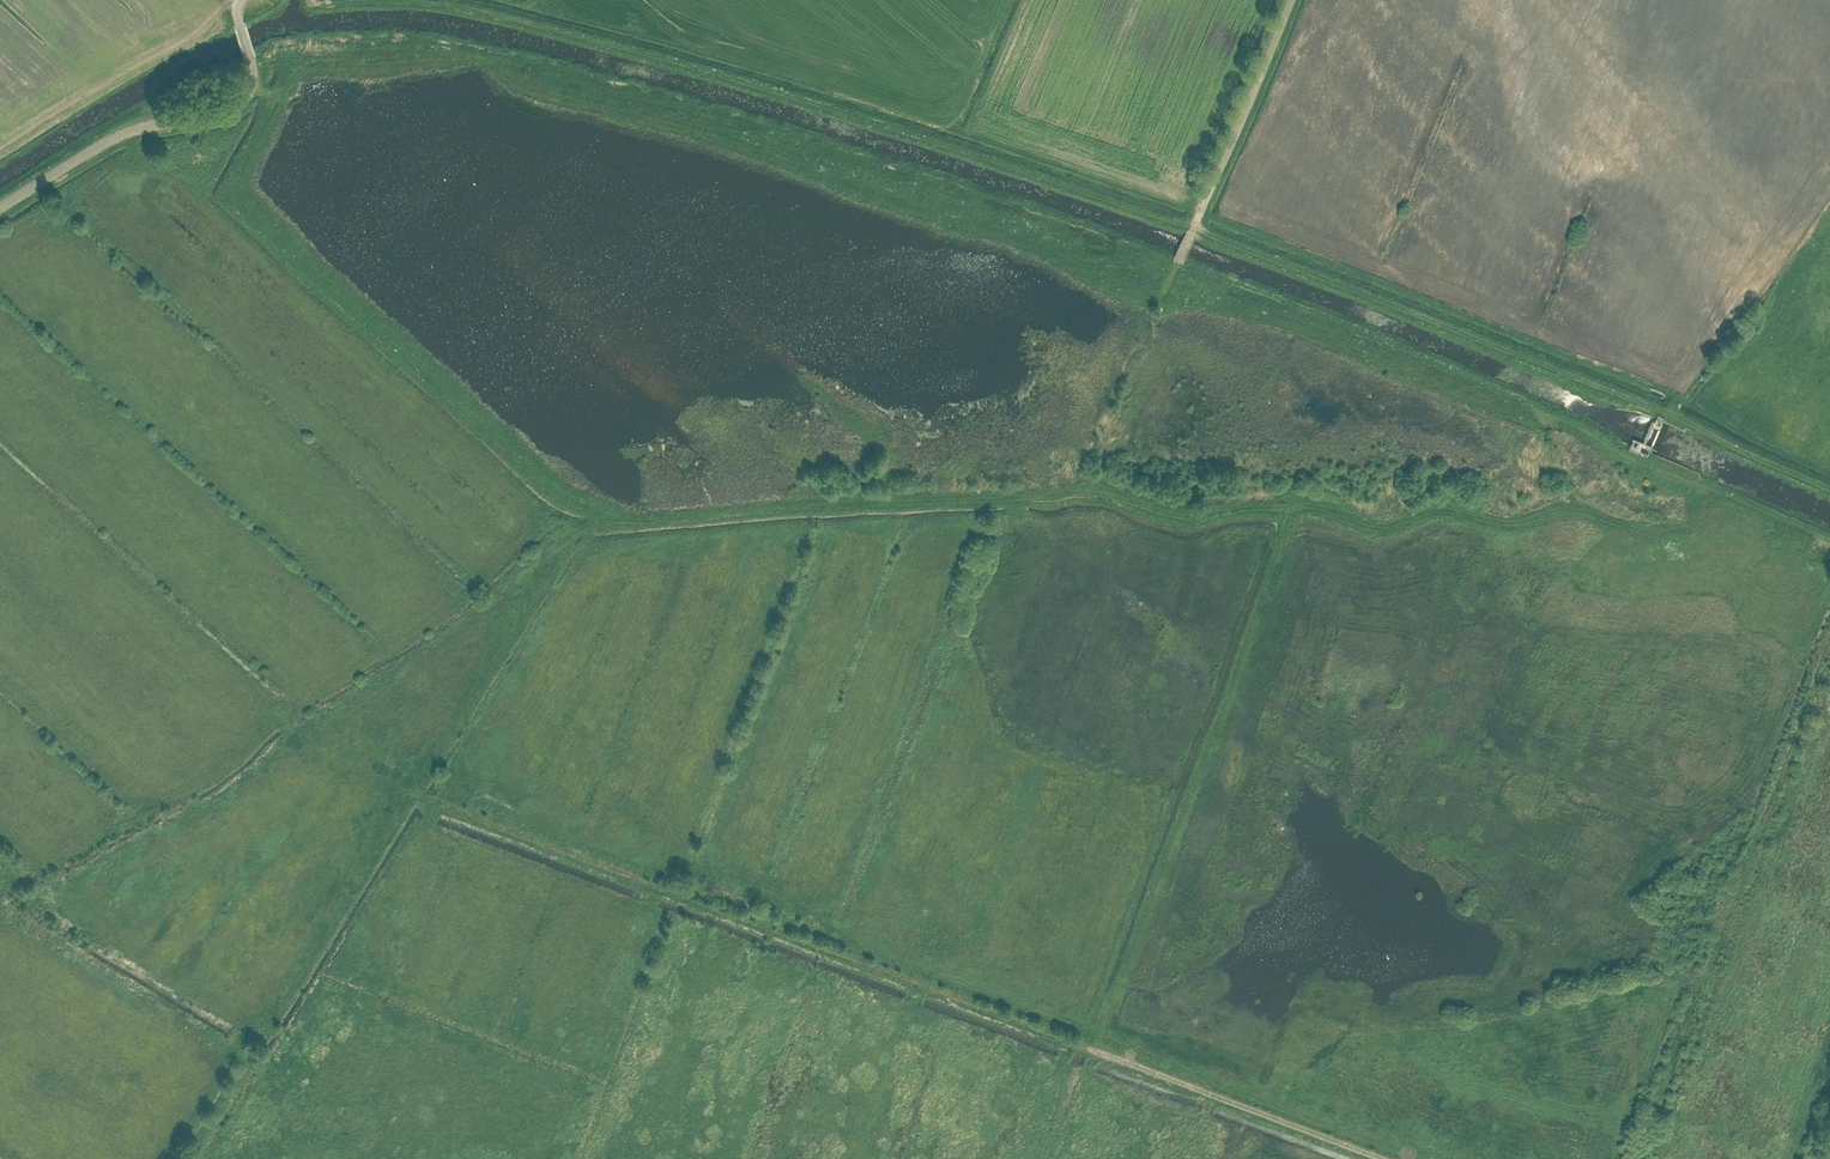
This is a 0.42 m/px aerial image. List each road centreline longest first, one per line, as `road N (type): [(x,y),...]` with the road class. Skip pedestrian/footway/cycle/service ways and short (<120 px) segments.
road 1 (track): [(426,800),(1379,1158)]
road 2 (unclassified): [(0,208),(115,137),(237,105),(253,72),(240,0)]
road 3 (unclassified): [(1291,0),(1192,230)]

